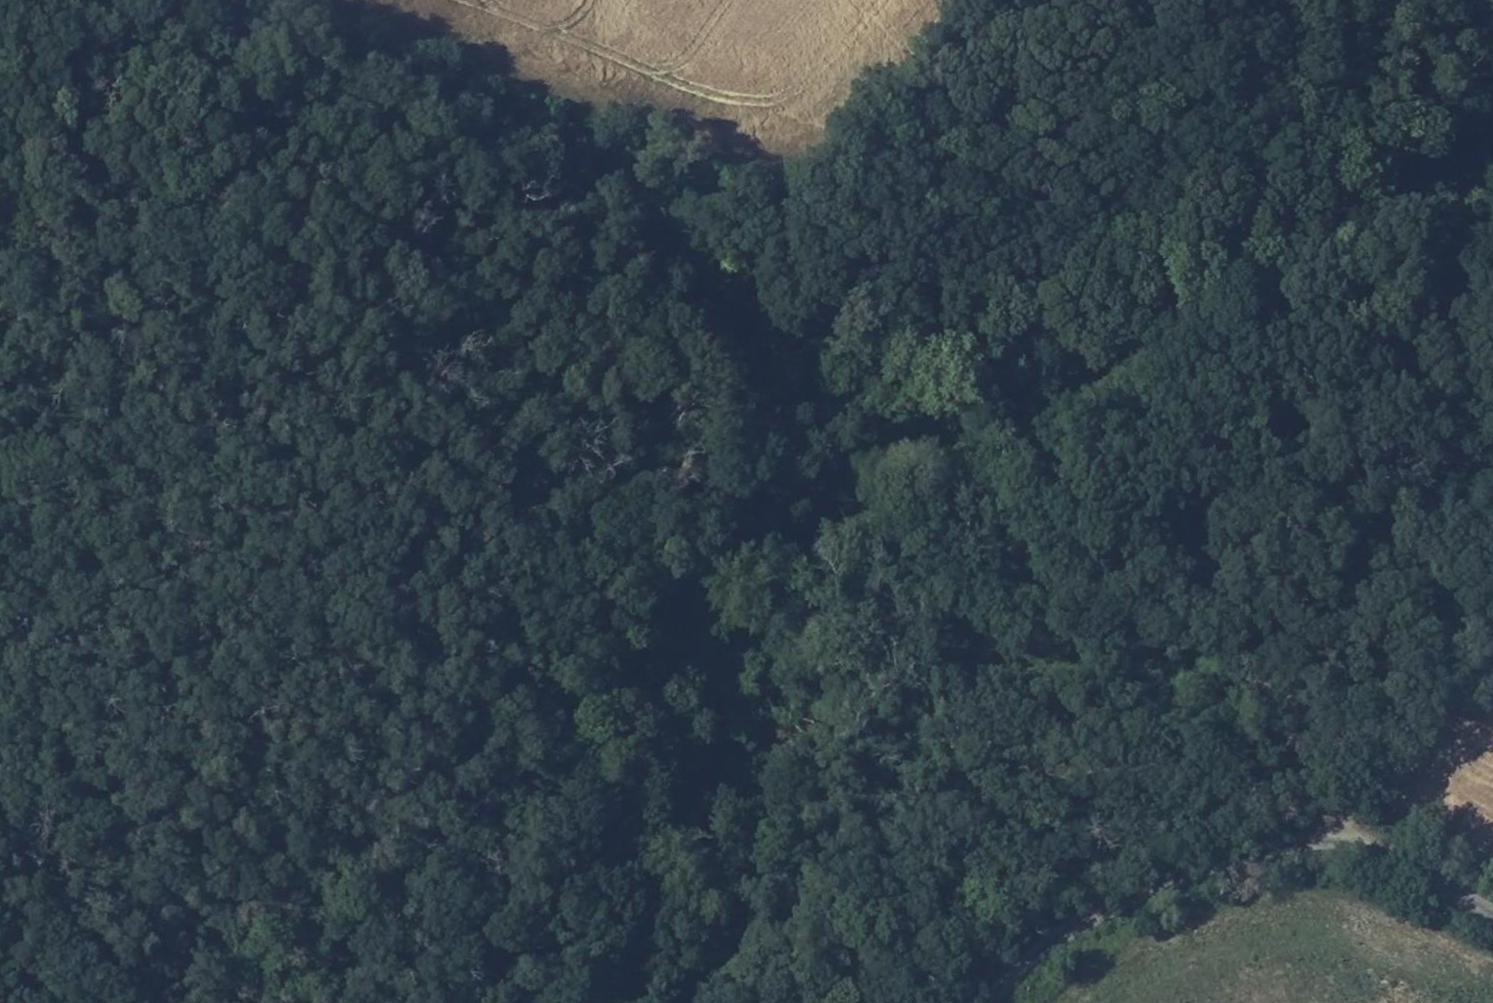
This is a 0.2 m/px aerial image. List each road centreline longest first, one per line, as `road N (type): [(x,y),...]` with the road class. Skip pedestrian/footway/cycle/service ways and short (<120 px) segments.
road 1 (unclassified): [(987,1002),(1038,945),(1120,884),(1330,820),(1368,831),(1492,903)]

